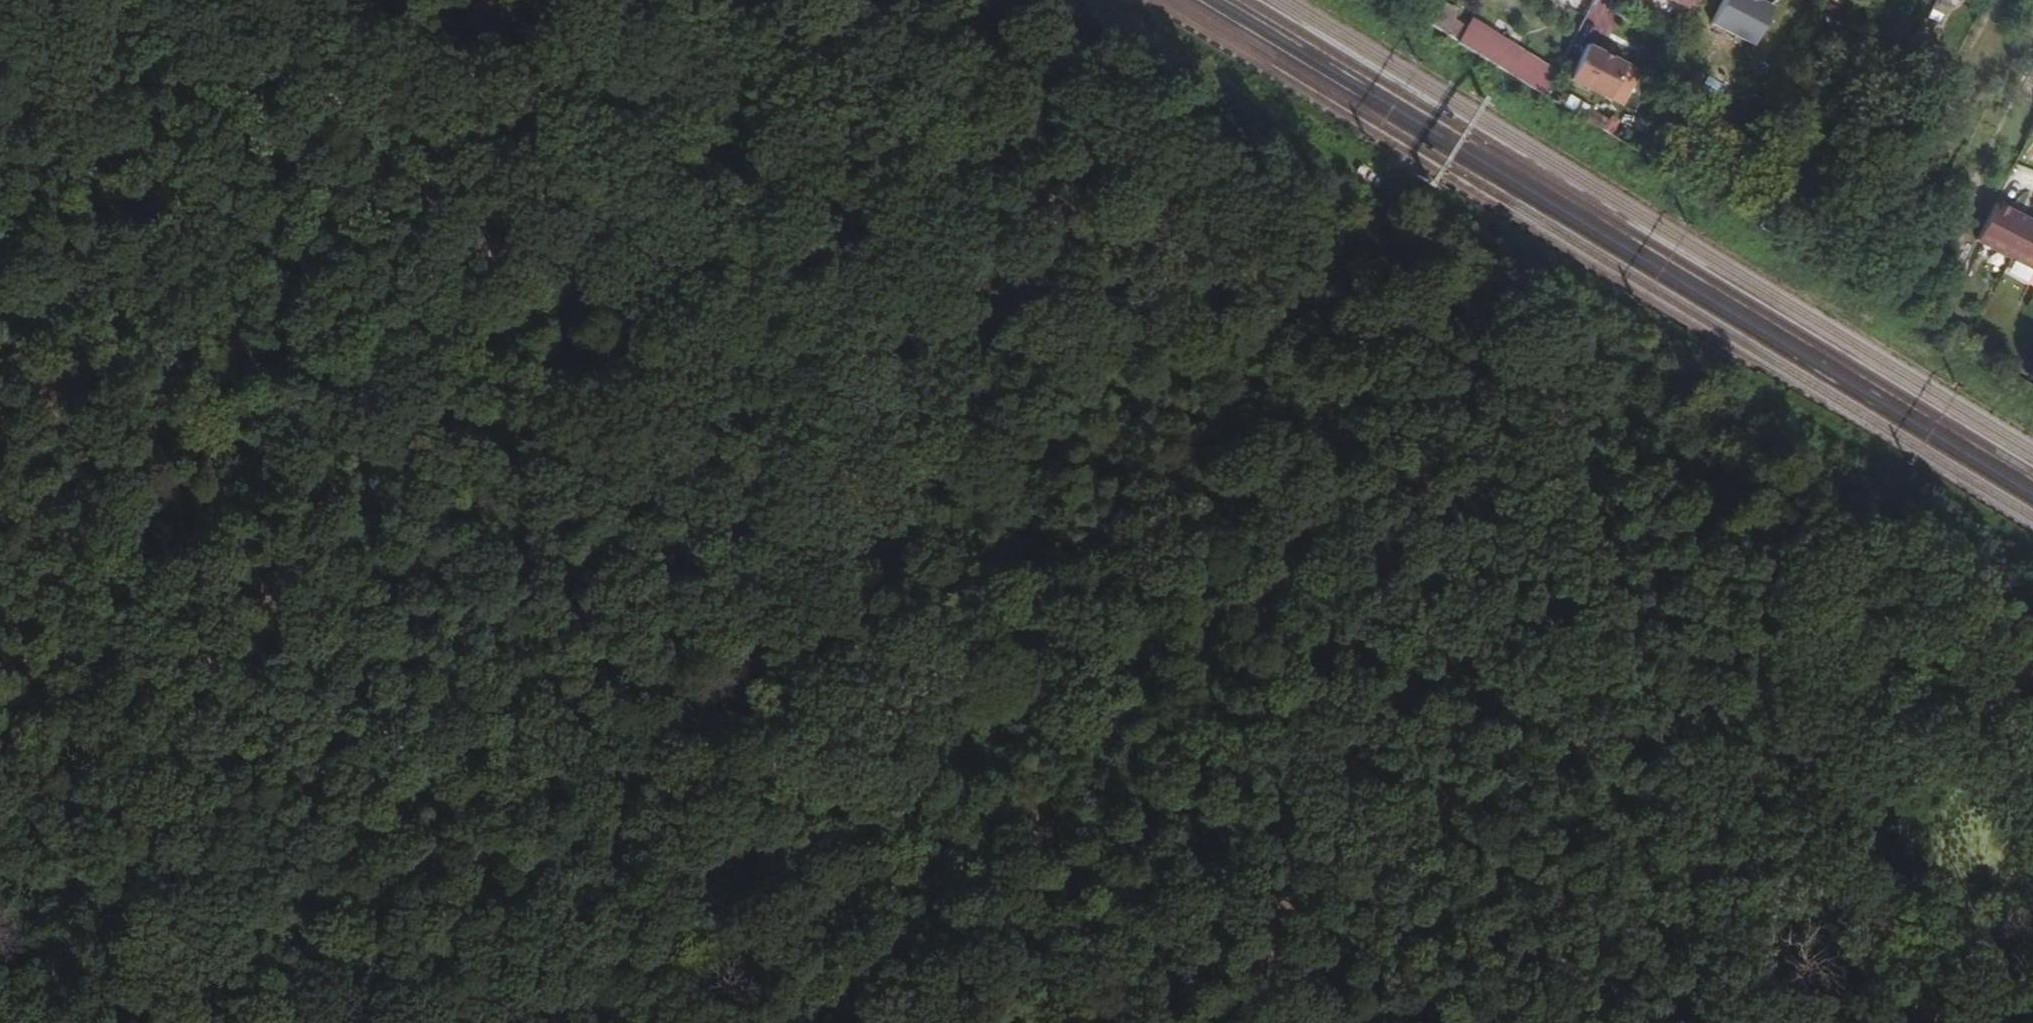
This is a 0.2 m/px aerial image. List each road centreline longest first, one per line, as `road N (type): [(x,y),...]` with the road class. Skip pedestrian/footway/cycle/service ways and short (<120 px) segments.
road 1 (track): [(208,0),(426,204),(498,259),(607,459),(618,509),(617,572),(748,754)]
road 2 (track): [(0,612),(27,662),(96,727),(192,777),(266,866),(308,934),(458,935),(479,895),(465,809),(484,793),(516,790),(529,764)]

